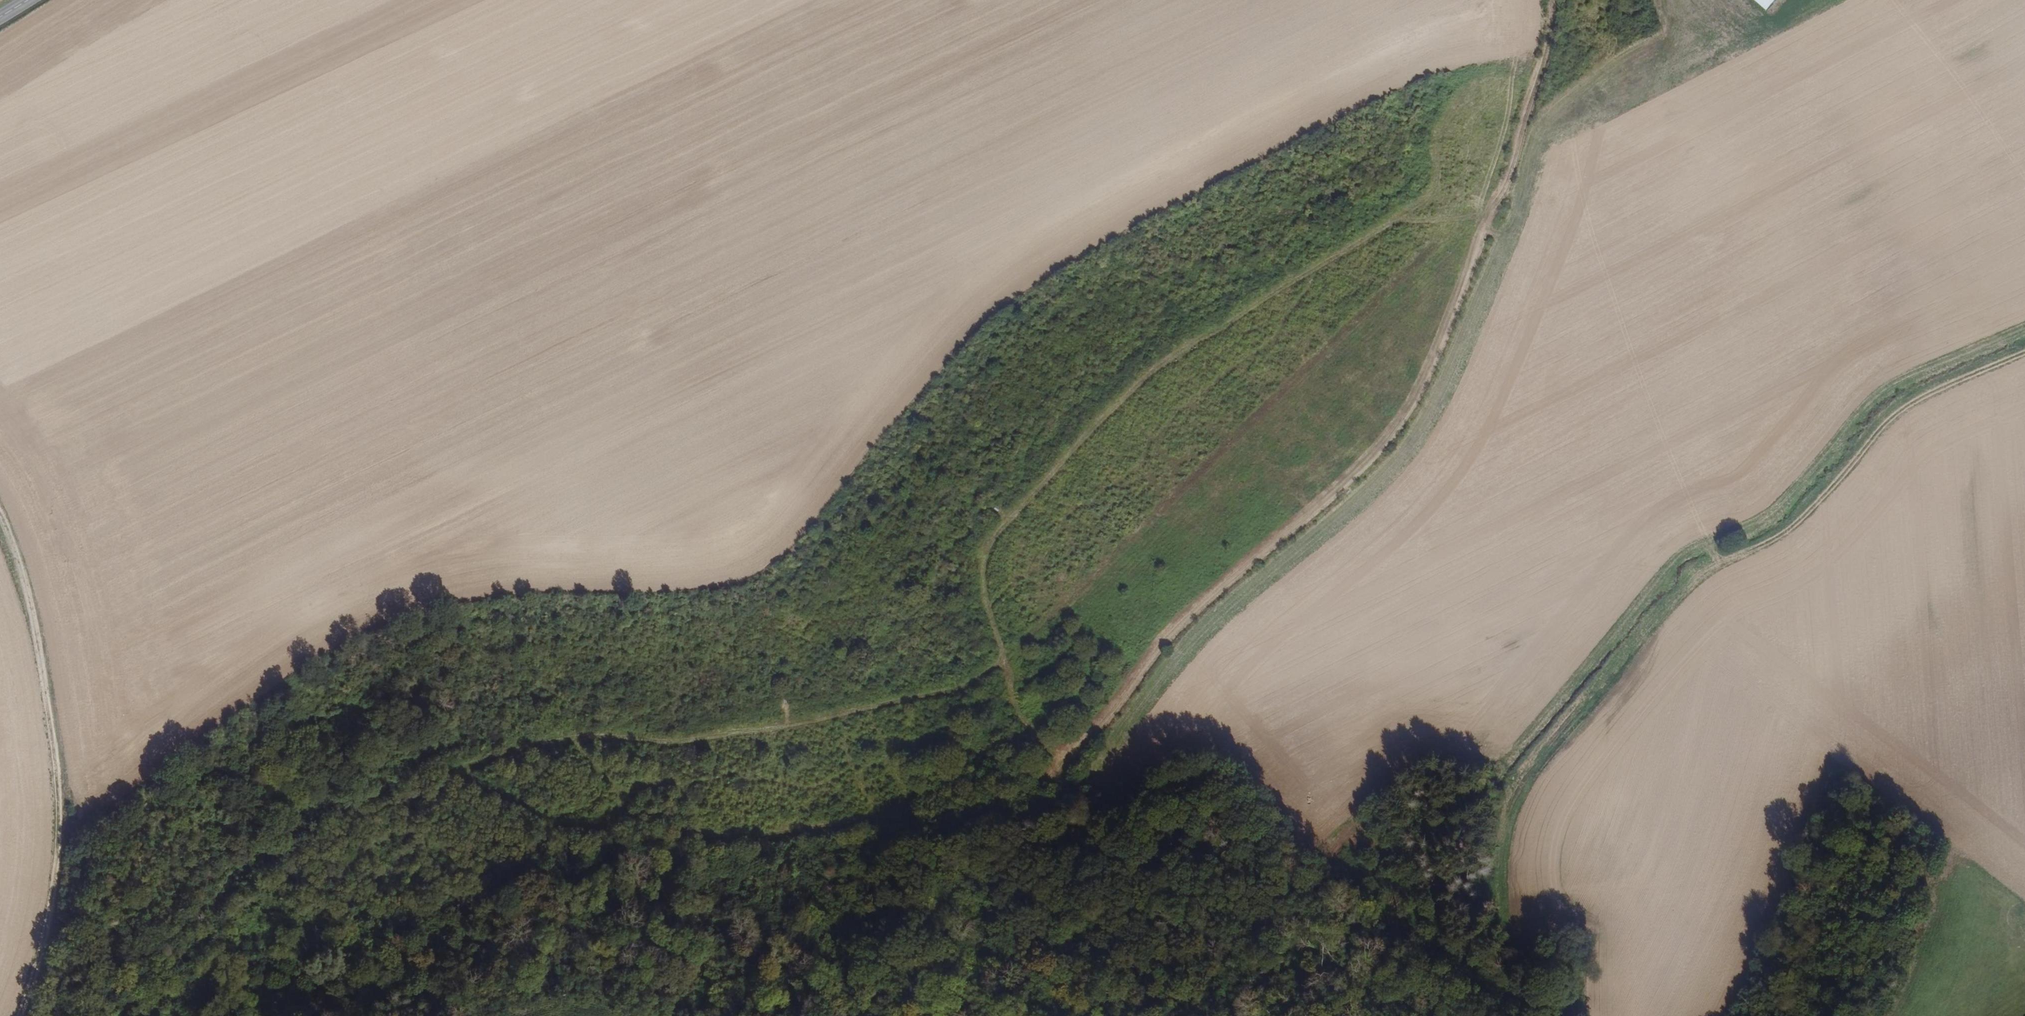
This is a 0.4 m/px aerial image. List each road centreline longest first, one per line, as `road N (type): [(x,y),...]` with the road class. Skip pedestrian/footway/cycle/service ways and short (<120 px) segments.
road 1 (track): [(1553,0),(1544,56),(1496,213),(1421,394),(1390,440),(1182,627),(1065,792)]
road 2 (track): [(2024,352),(1892,416),(1784,534),(1698,574),(1522,780),(1498,850),(1496,892)]
road 3 (track): [(0,517),(49,687),(67,813),(57,899),(24,1015)]

